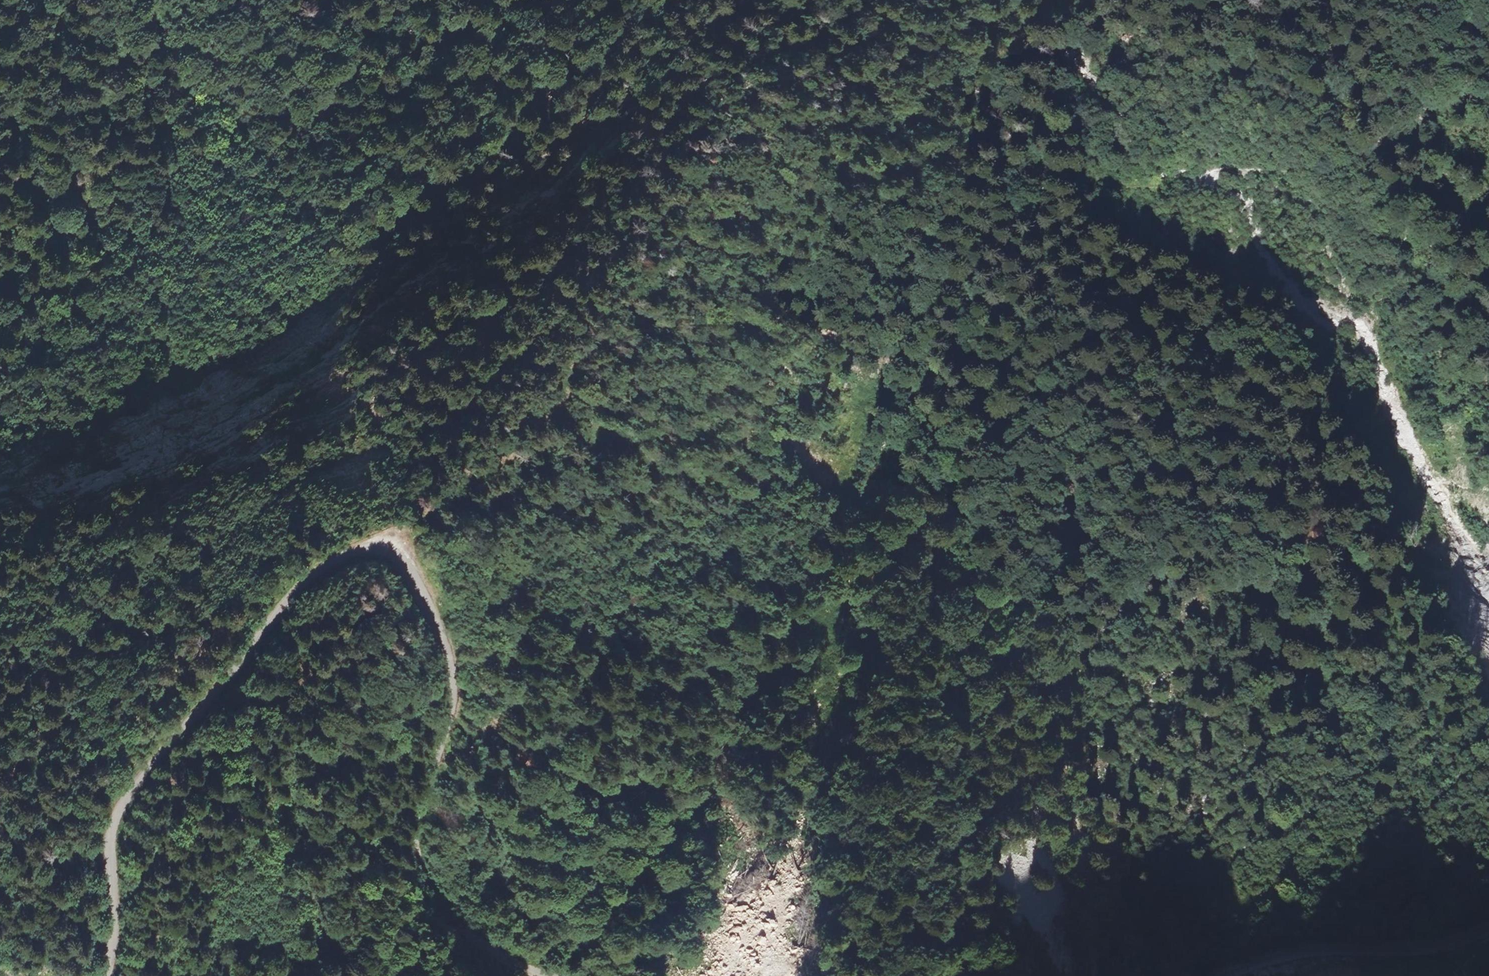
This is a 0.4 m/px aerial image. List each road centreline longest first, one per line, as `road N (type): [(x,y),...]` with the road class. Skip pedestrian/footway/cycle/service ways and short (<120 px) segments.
road 1 (unclassified): [(109,975),(112,855),(124,810),(303,586),(351,553),(375,551),(408,566),(432,606),(454,672),(452,704),(412,832),(415,869),(466,932),(511,965),(543,975)]
road 2 (unclassified): [(1226,975),(1302,950),(1418,951),(1472,938)]

